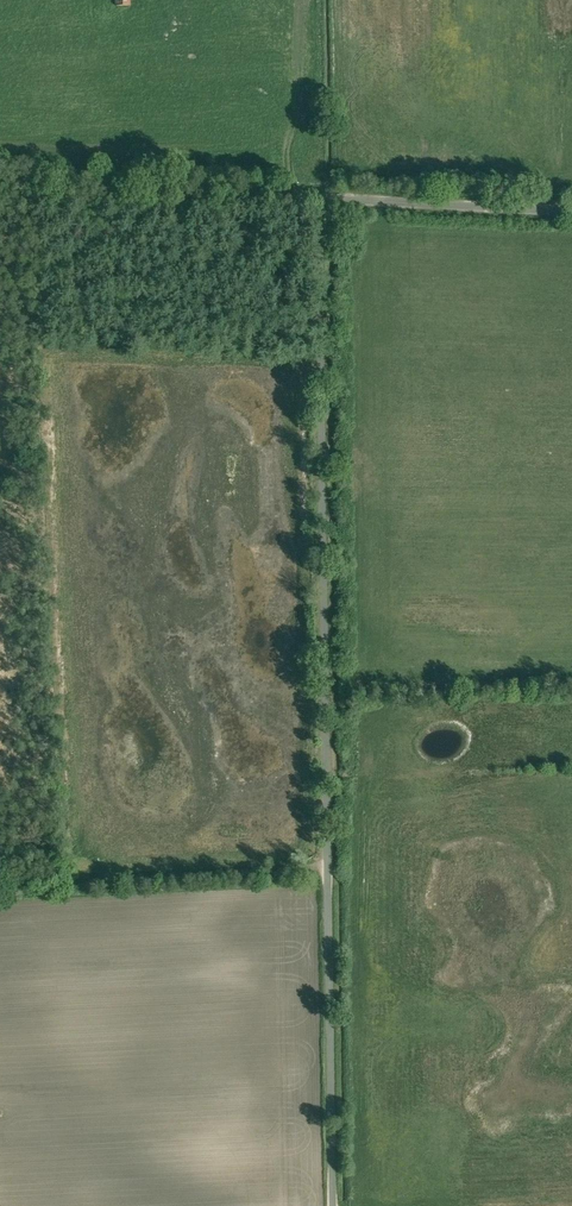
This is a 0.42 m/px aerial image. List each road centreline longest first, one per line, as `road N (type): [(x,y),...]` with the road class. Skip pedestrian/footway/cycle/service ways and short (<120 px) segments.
road 1 (unclassified): [(320,201),(331,1205)]
road 2 (track): [(0,888),(325,869)]
road 3 (unclassified): [(320,201),(0,184)]
road 4 (unclassified): [(571,212),(320,201)]

